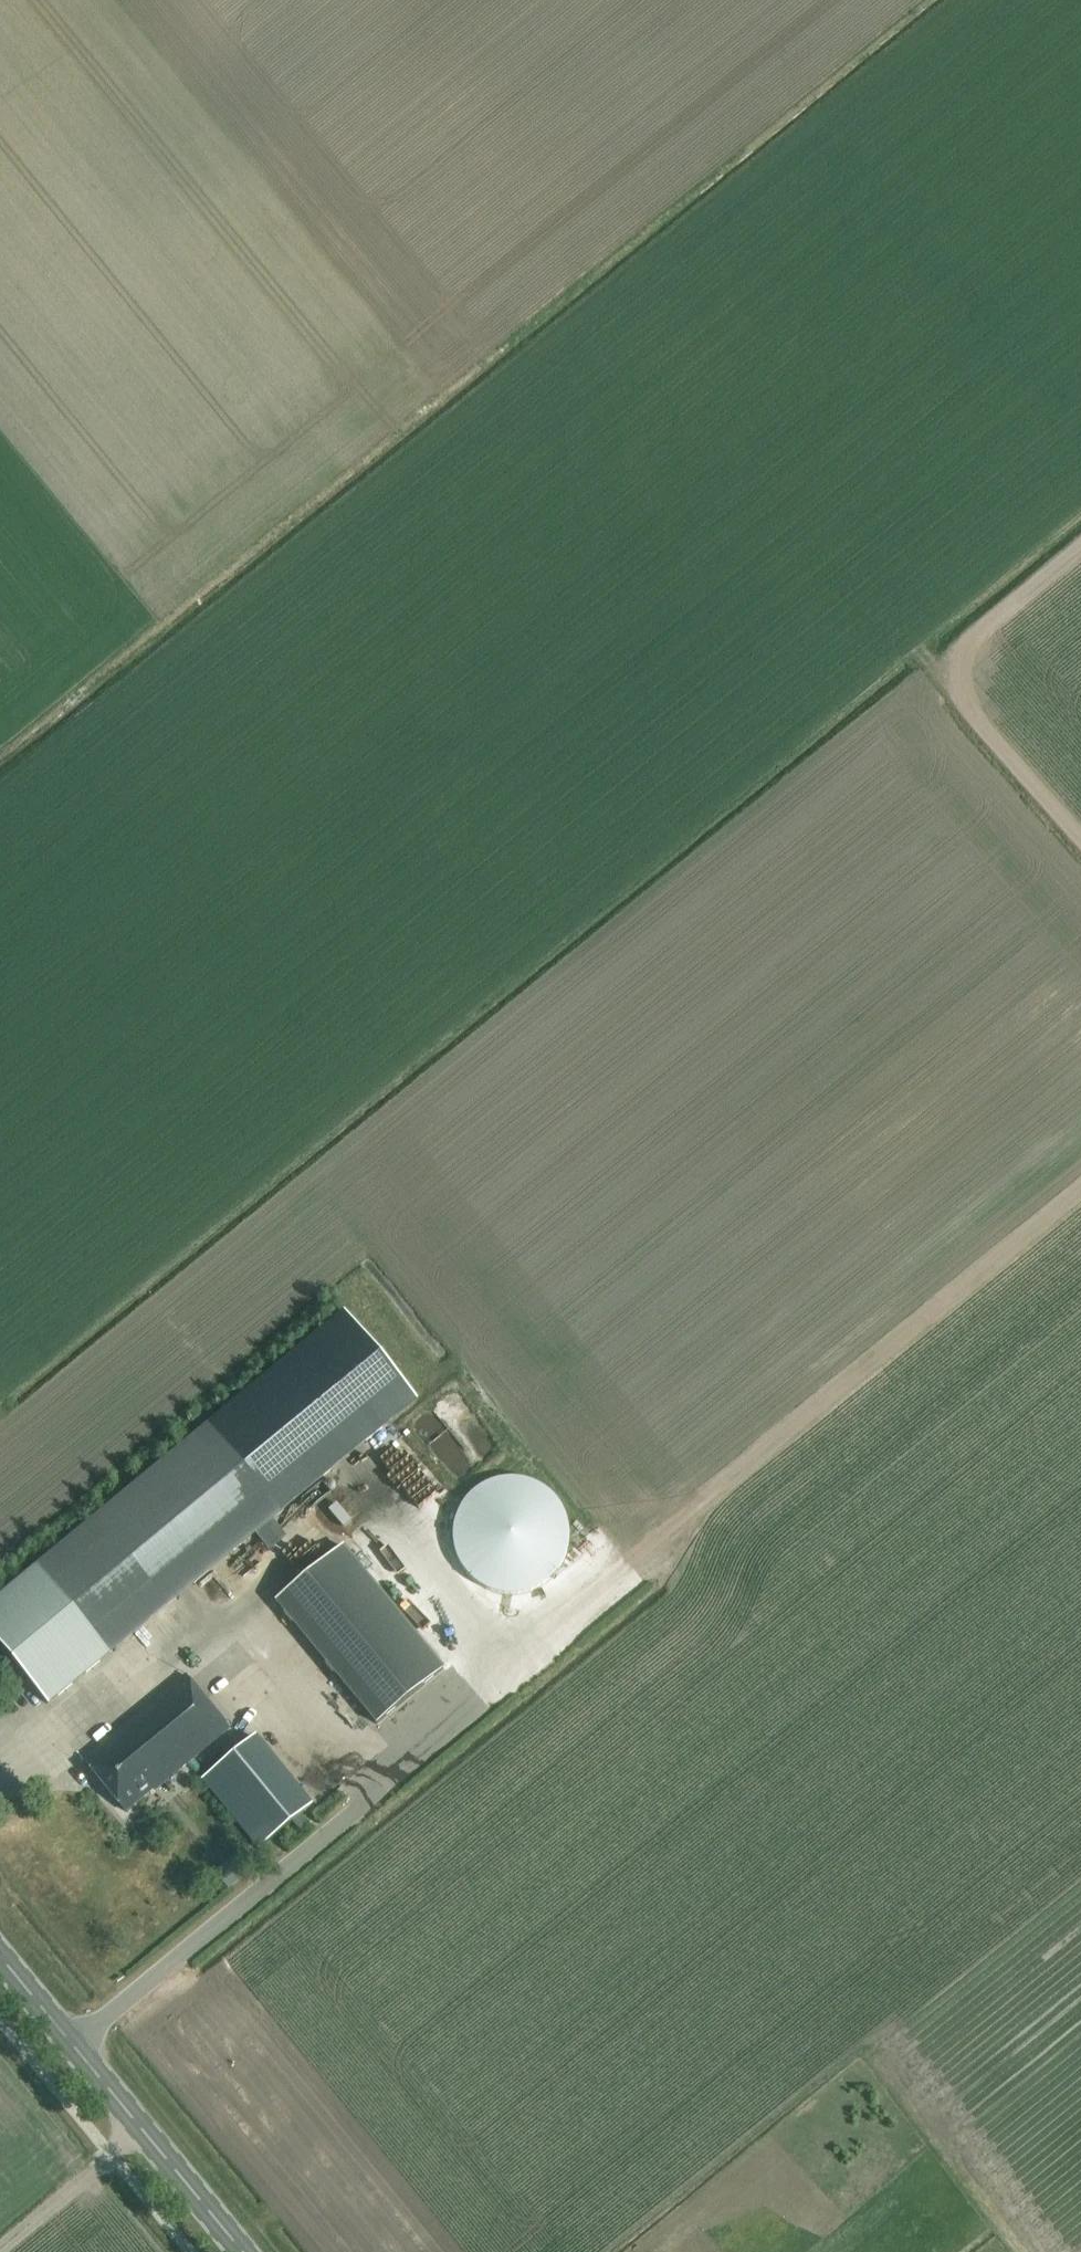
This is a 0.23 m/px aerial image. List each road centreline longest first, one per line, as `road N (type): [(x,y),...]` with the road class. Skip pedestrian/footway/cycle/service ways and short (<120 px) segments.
road 1 (track): [(629,1560),(1080,1187)]
road 2 (track): [(1080,839),(955,692),(952,669),(962,646),(1080,549)]
road 3 (secondary): [(243,2251),(0,1957)]
road 4 (track): [(141,2129),(0,2248)]

